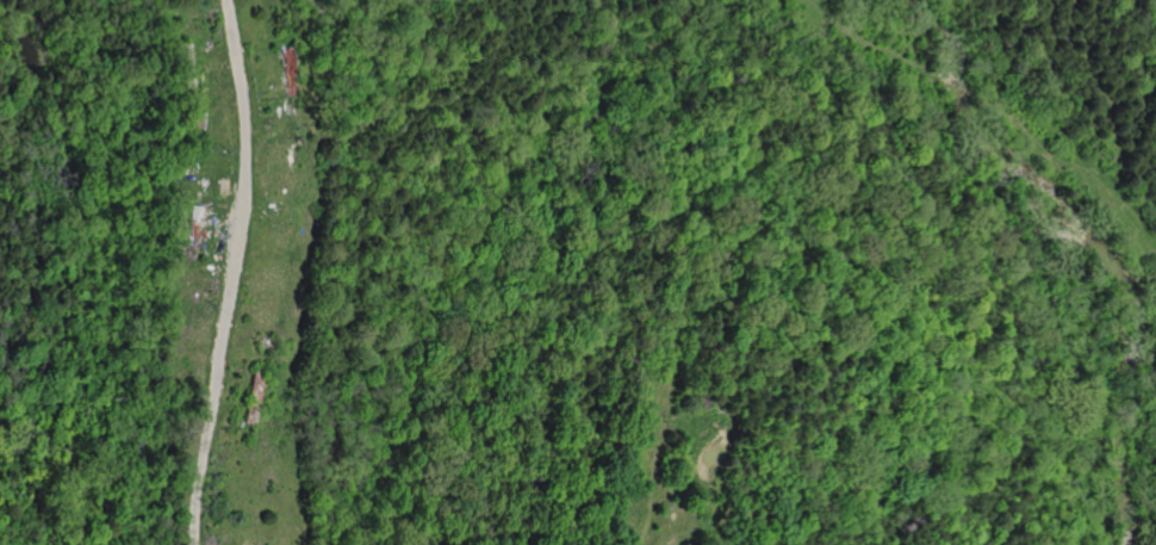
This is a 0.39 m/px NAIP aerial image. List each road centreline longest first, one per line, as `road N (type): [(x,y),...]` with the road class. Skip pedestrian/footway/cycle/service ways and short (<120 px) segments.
road 1 (residential): [(222,0),(242,142),(190,544)]

